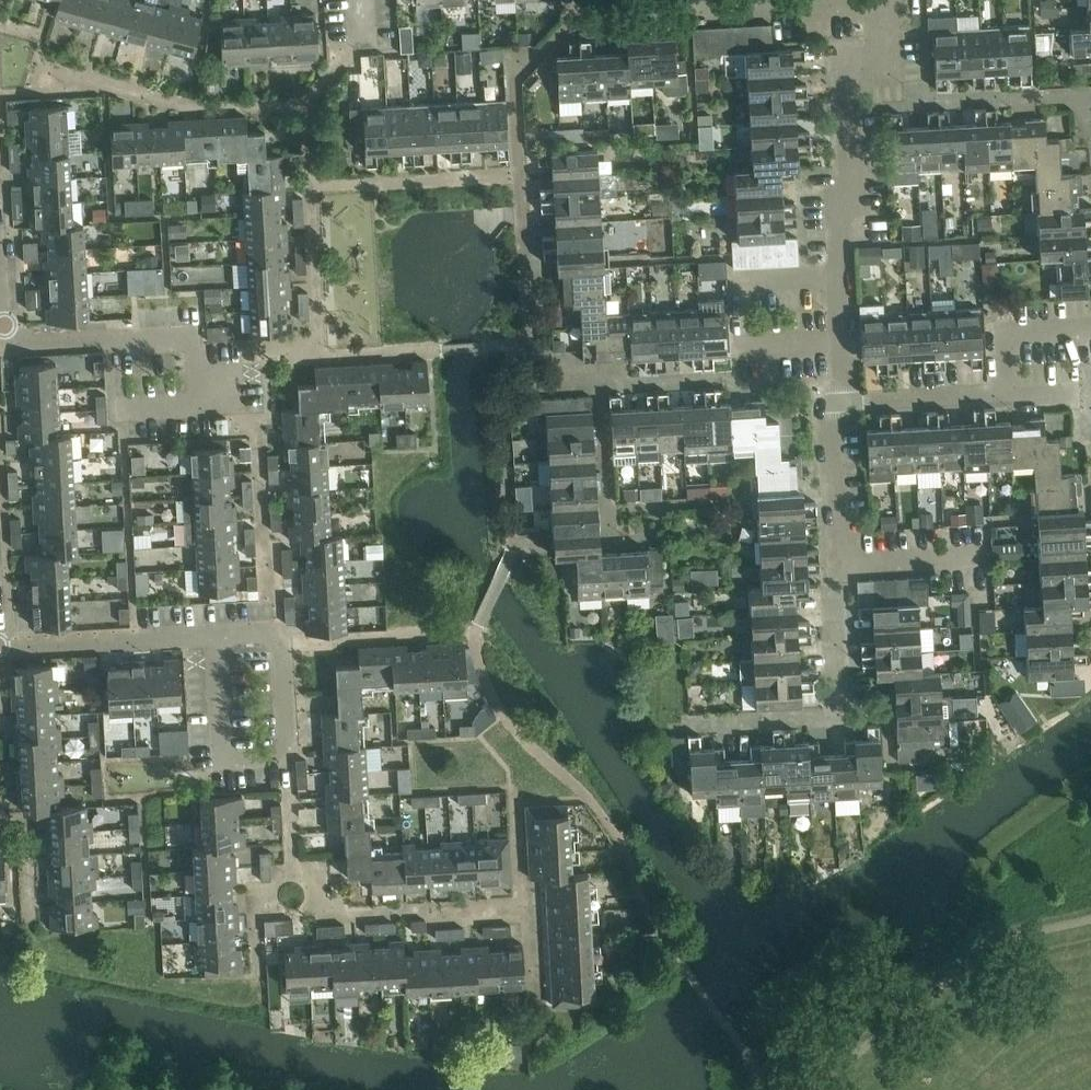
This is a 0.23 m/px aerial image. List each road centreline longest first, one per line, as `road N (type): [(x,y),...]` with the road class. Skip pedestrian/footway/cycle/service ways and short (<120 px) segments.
road 1 (residential): [(831,404),(832,277),(872,12),(881,0)]
road 2 (residential): [(5,312),(6,347),(189,340),(192,358),(220,357),(226,399),(126,407)]
road 3 (residential): [(691,726),(839,715),(836,566)]
road 4 (residential): [(213,639),(278,638),(284,758),(218,758)]
road 5 (residential): [(213,639),(0,645)]
road 6 (residential): [(1000,398),(831,404)]
road 7 (residential): [(836,566),(831,404)]
road 8 (residential): [(1000,398),(997,331),(1090,328)]
road 9 (residential): [(979,557),(836,566)]

